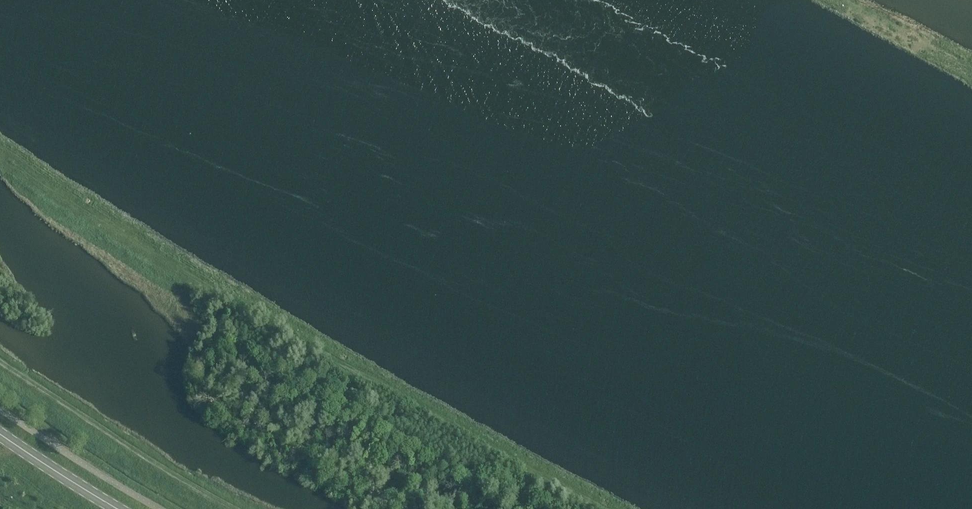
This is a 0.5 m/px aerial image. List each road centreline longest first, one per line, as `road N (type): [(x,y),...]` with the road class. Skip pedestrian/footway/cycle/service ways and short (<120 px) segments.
road 1 (track): [(235,508),(0,361)]
road 2 (primary): [(119,508),(0,434)]

